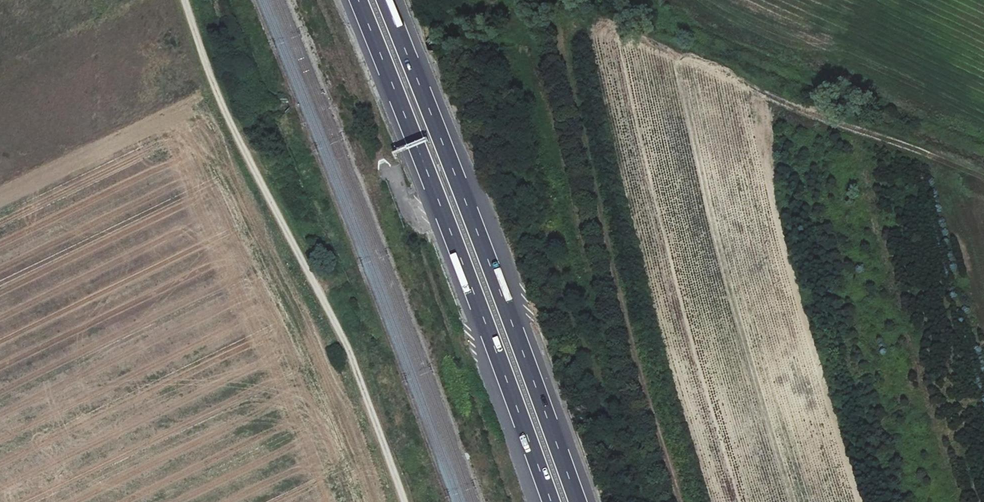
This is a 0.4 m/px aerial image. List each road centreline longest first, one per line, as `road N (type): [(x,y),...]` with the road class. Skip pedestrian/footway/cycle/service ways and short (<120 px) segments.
road 1 (track): [(184,0),(228,118),(343,339),(404,501)]
road 2 (motorway): [(578,501),(385,0)]
road 3 (motorway): [(357,0),(550,501)]
road 4 (track): [(548,0),(618,313),(677,501)]

